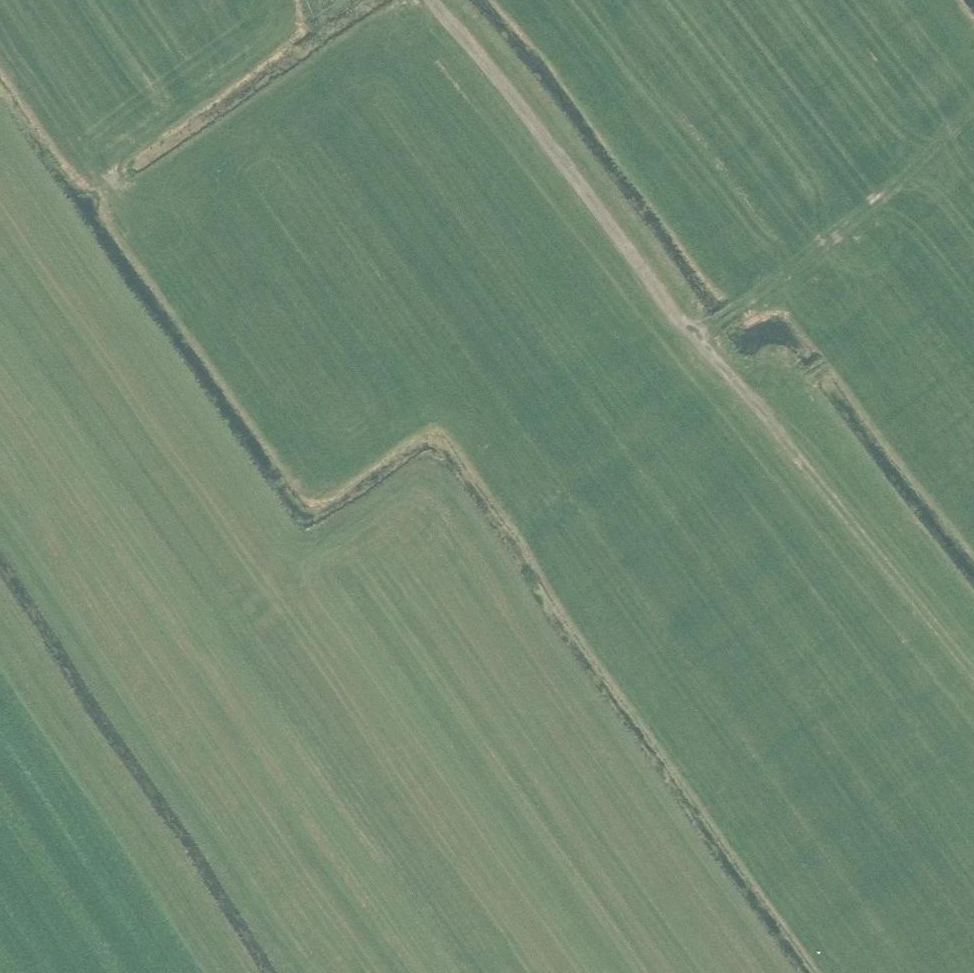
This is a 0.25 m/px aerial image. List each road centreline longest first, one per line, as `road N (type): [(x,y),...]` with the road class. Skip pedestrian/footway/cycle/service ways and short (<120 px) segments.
road 1 (track): [(430,0),(973,675)]

